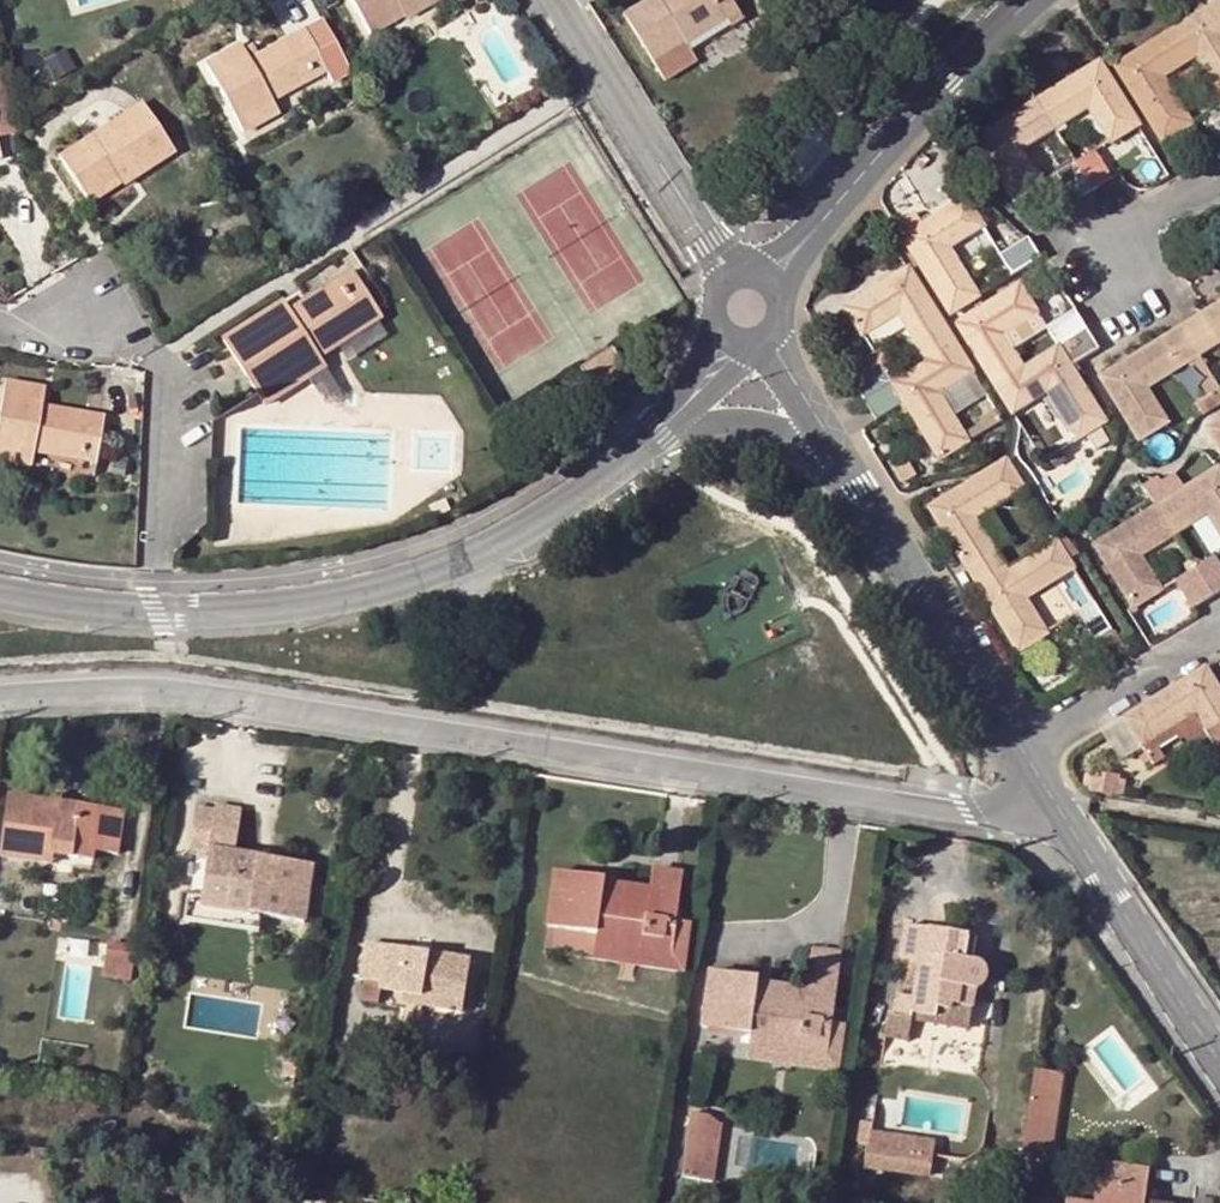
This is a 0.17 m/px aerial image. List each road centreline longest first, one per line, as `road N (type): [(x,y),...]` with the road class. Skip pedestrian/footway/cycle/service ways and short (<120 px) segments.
road 1 (residential): [(1073,831),(228,690),(0,694)]
road 2 (residential): [(657,430),(529,525),(386,587),(152,611)]
road 3 (unclassified): [(777,284),(1019,0)]
road 4 (unclassified): [(1025,749),(835,447)]
road 5 (residential): [(728,274),(634,143),(553,0)]
road 6 (unclassified): [(1219,1055),(1073,831)]
road 7 (residential): [(172,384),(152,611)]
road 8 (residential): [(1025,749),(1219,633)]
road 9 (residential): [(657,430),(773,427),(835,447)]
road 10 (residential): [(152,611),(0,594)]
road 11 (residential): [(0,349),(29,361),(137,341)]
road 12 (unclassified): [(835,447),(773,338)]
road 13 (residential): [(657,430),(710,392),(749,348)]

